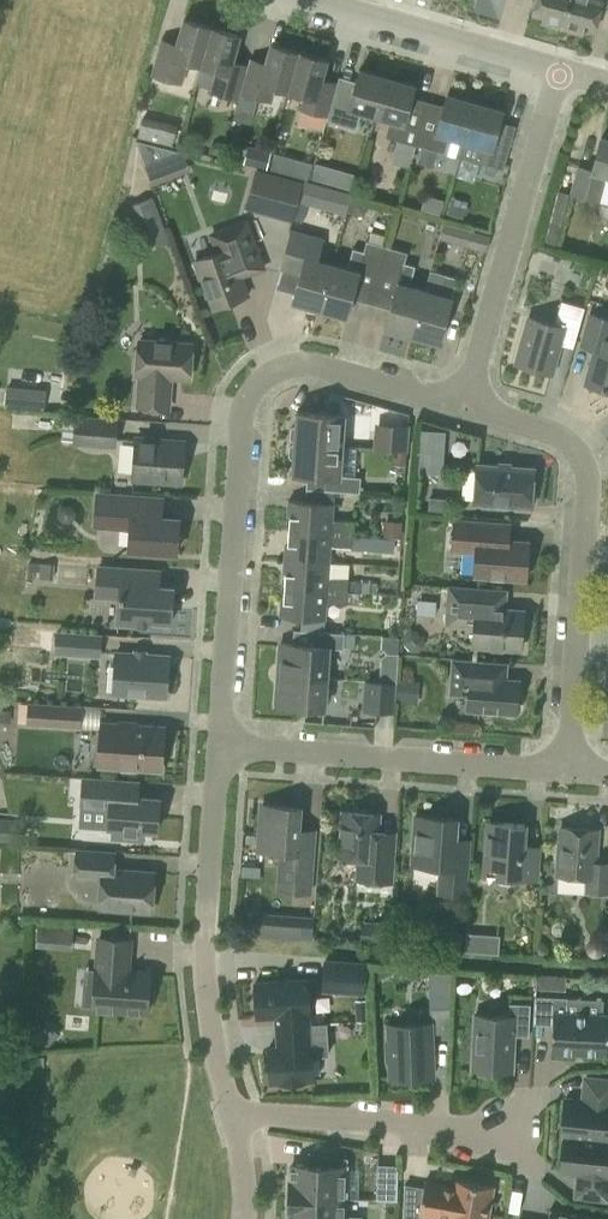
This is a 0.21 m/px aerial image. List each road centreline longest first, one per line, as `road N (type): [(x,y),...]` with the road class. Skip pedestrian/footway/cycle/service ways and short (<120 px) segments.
road 1 (residential): [(225,743),(247,405),(272,375),(318,369),(466,404)]
road 2 (residential): [(466,404),(557,435),(584,459),(568,776)]
road 3 (residential): [(237,1120),(205,962),(225,743)]
road 4 (residential): [(466,404),(560,70)]
road 5 (residential): [(568,776),(225,743)]
road 6 (residential): [(237,1120),(272,1115),(520,1136)]
road 7 (tertiary): [(560,70),(321,0)]

